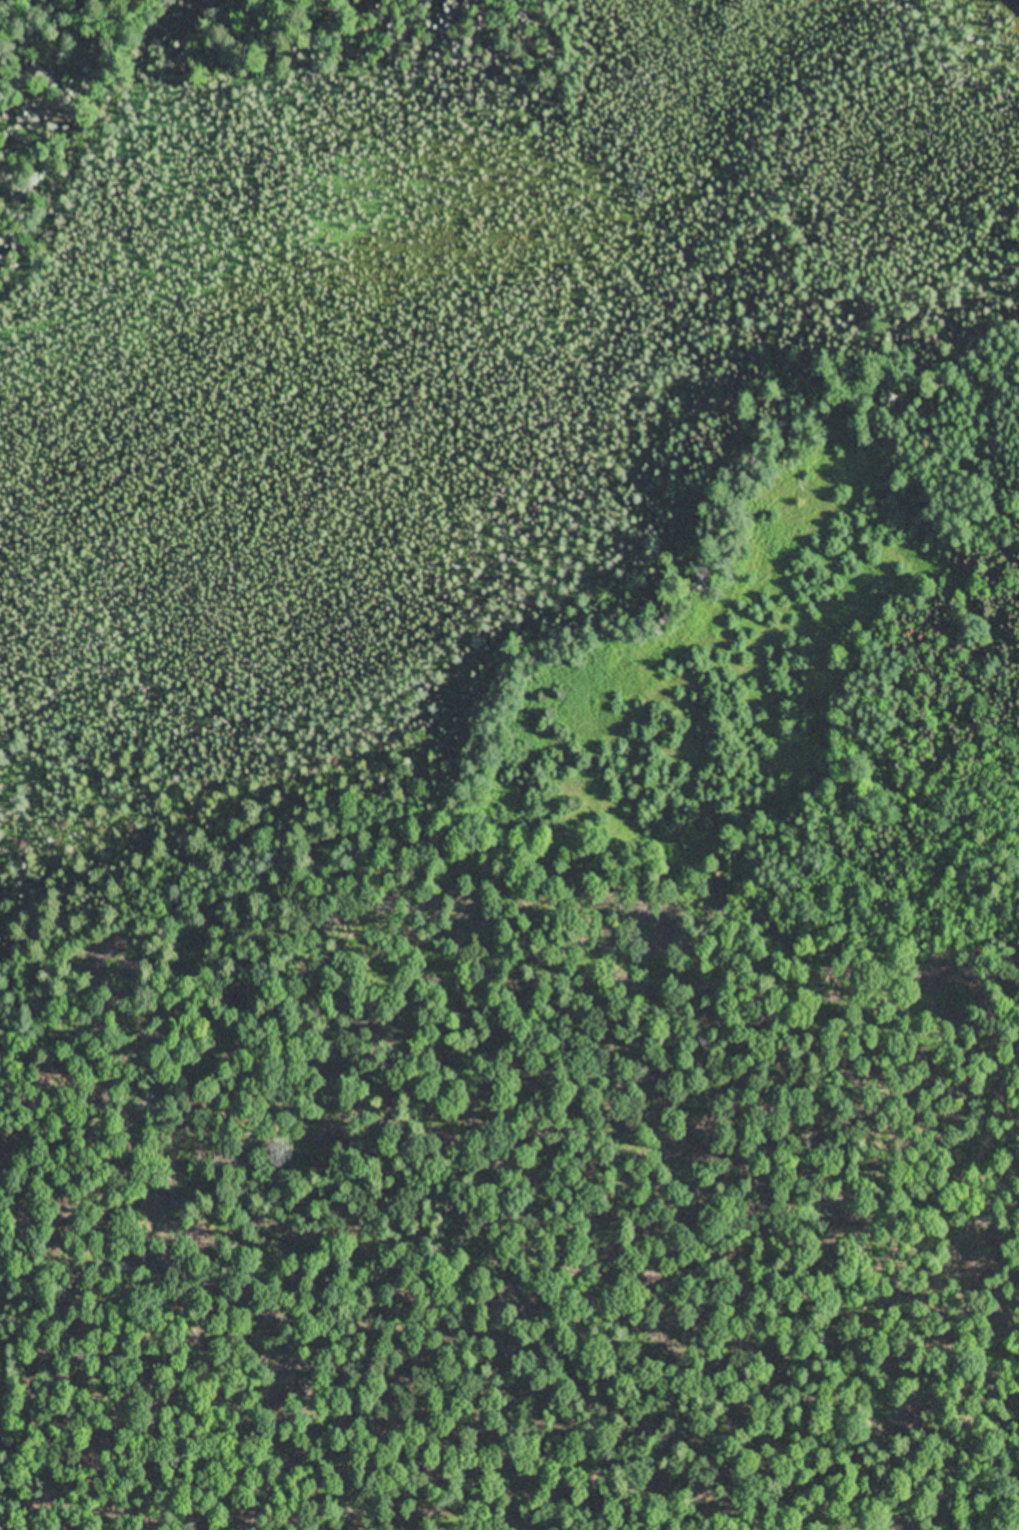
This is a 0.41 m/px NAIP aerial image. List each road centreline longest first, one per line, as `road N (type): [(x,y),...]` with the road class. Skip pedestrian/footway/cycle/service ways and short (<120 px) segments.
road 1 (residential): [(712,1529),(751,1489),(936,1356),(1018,1066)]

